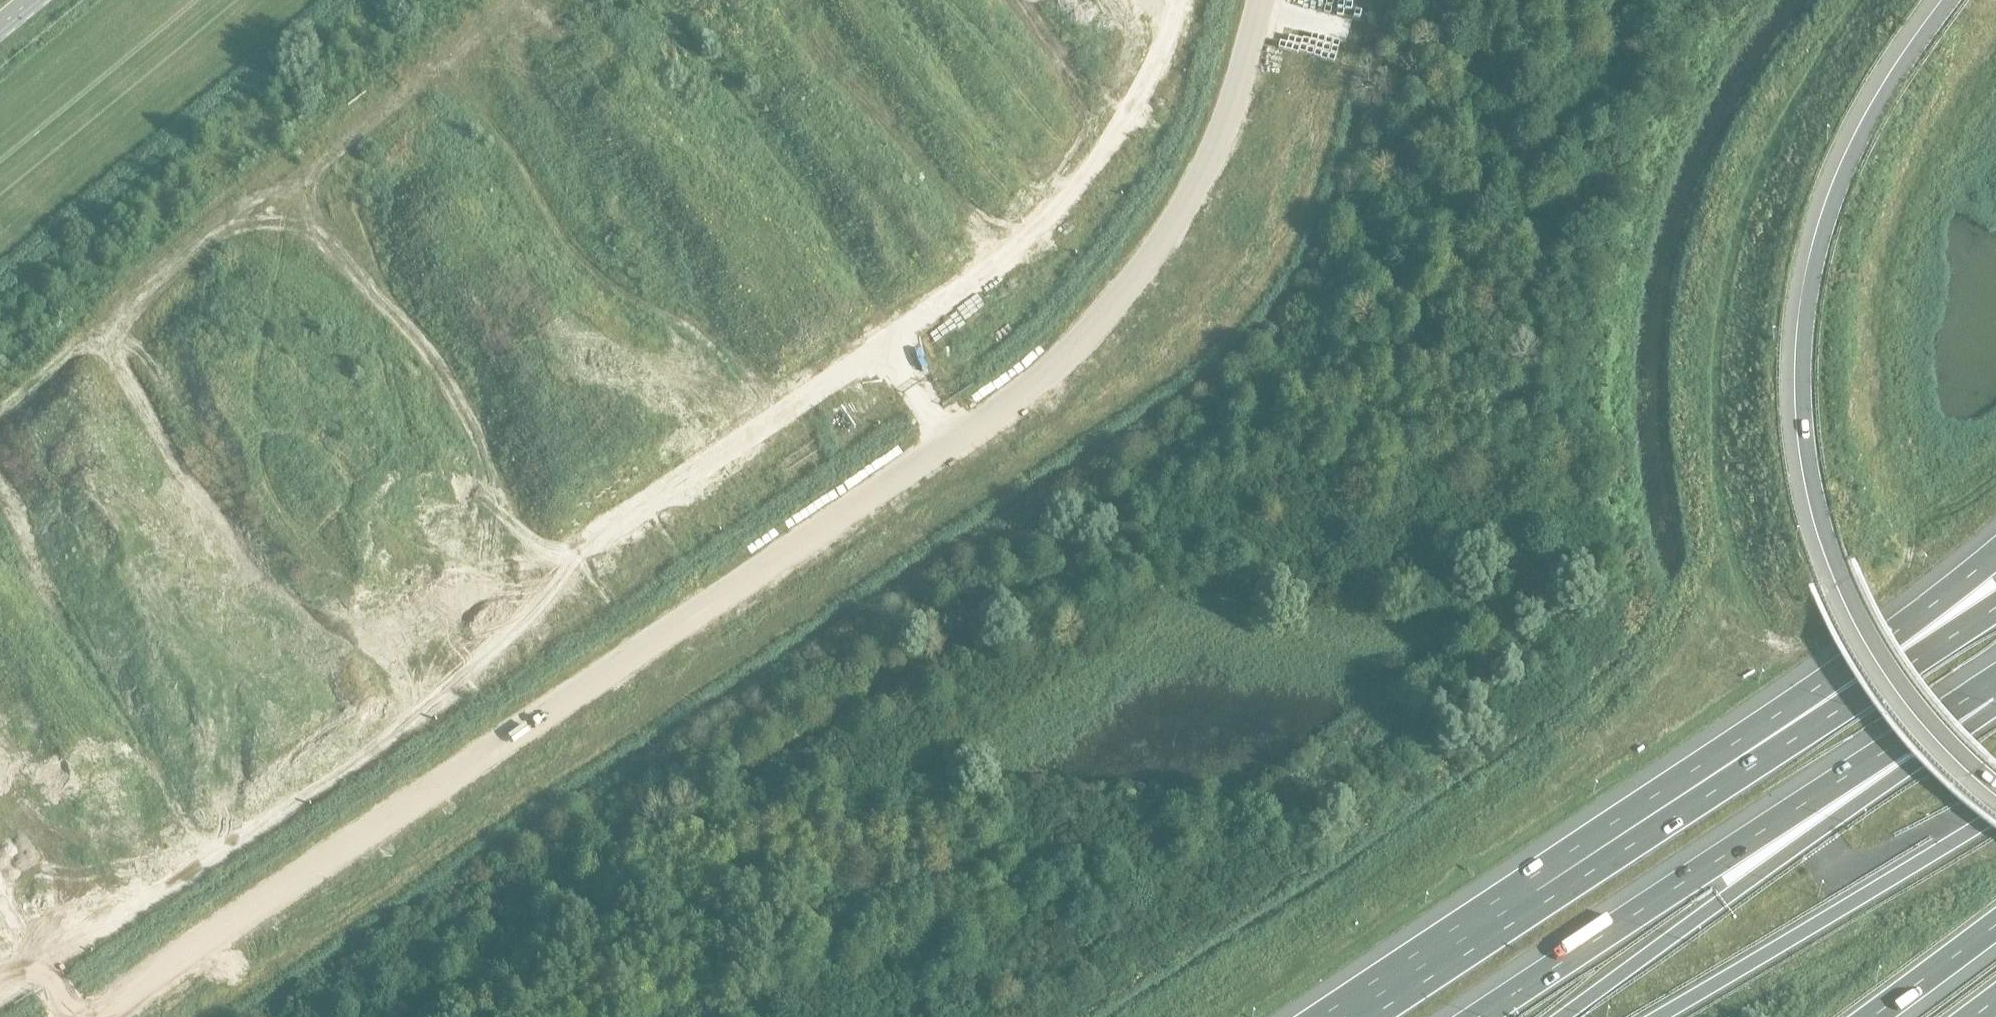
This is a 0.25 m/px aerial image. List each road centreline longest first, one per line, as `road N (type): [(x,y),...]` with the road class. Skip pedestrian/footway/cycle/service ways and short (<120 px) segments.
road 1 (unclassified): [(90,1016),(1060,358),(1189,200),(1243,73),(1262,0)]
road 2 (track): [(0,994),(489,660),(602,534),(882,353),(912,379),(950,440)]
road 3 (motorway): [(1949,0),(1871,117),(1822,236),(1802,368),(1806,449),(1820,516),(1866,627),(1923,713),(1995,786)]
road 4 (motorway): [(1987,685),(1479,1016)]
road 5 (motorway): [(1987,685),(1732,892),(1562,1016)]
road 6 (motorway): [(1790,723),(1345,1016)]
road 7 (motorway): [(1656,1016),(1995,814)]
road 8 (motorway): [(1995,552),(1790,723)]
road 9 (motorway): [(1995,606),(1790,723)]
road 10 (motorway): [(1870,1016),(1995,923)]

